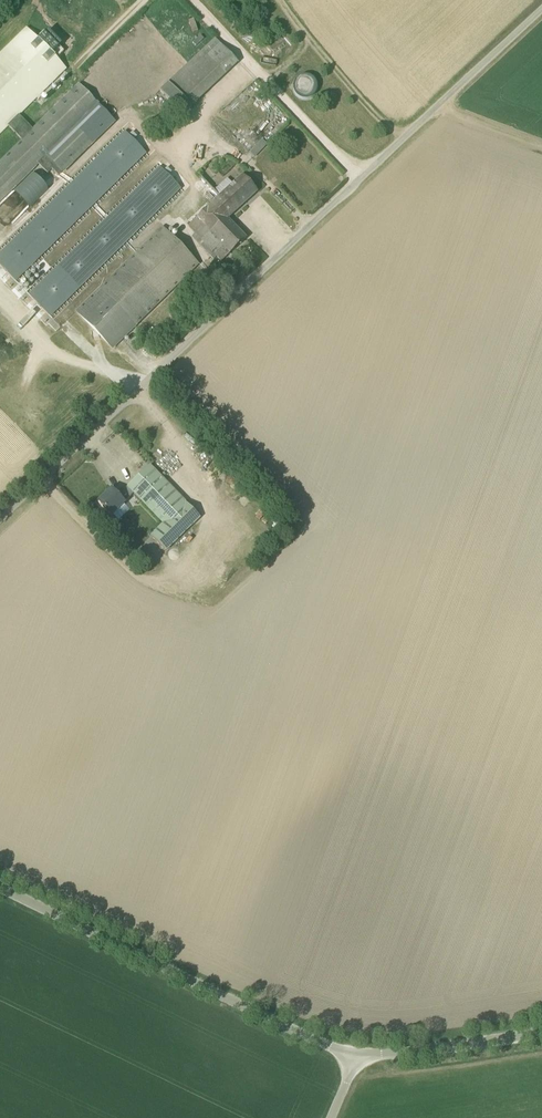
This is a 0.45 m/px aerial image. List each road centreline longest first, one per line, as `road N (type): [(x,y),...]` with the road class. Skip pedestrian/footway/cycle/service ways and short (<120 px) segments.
road 1 (unclassified): [(0,511),(541,0)]
road 2 (unclassified): [(355,1060),(0,884)]
road 3 (unclassified): [(541,1030),(355,1060)]

